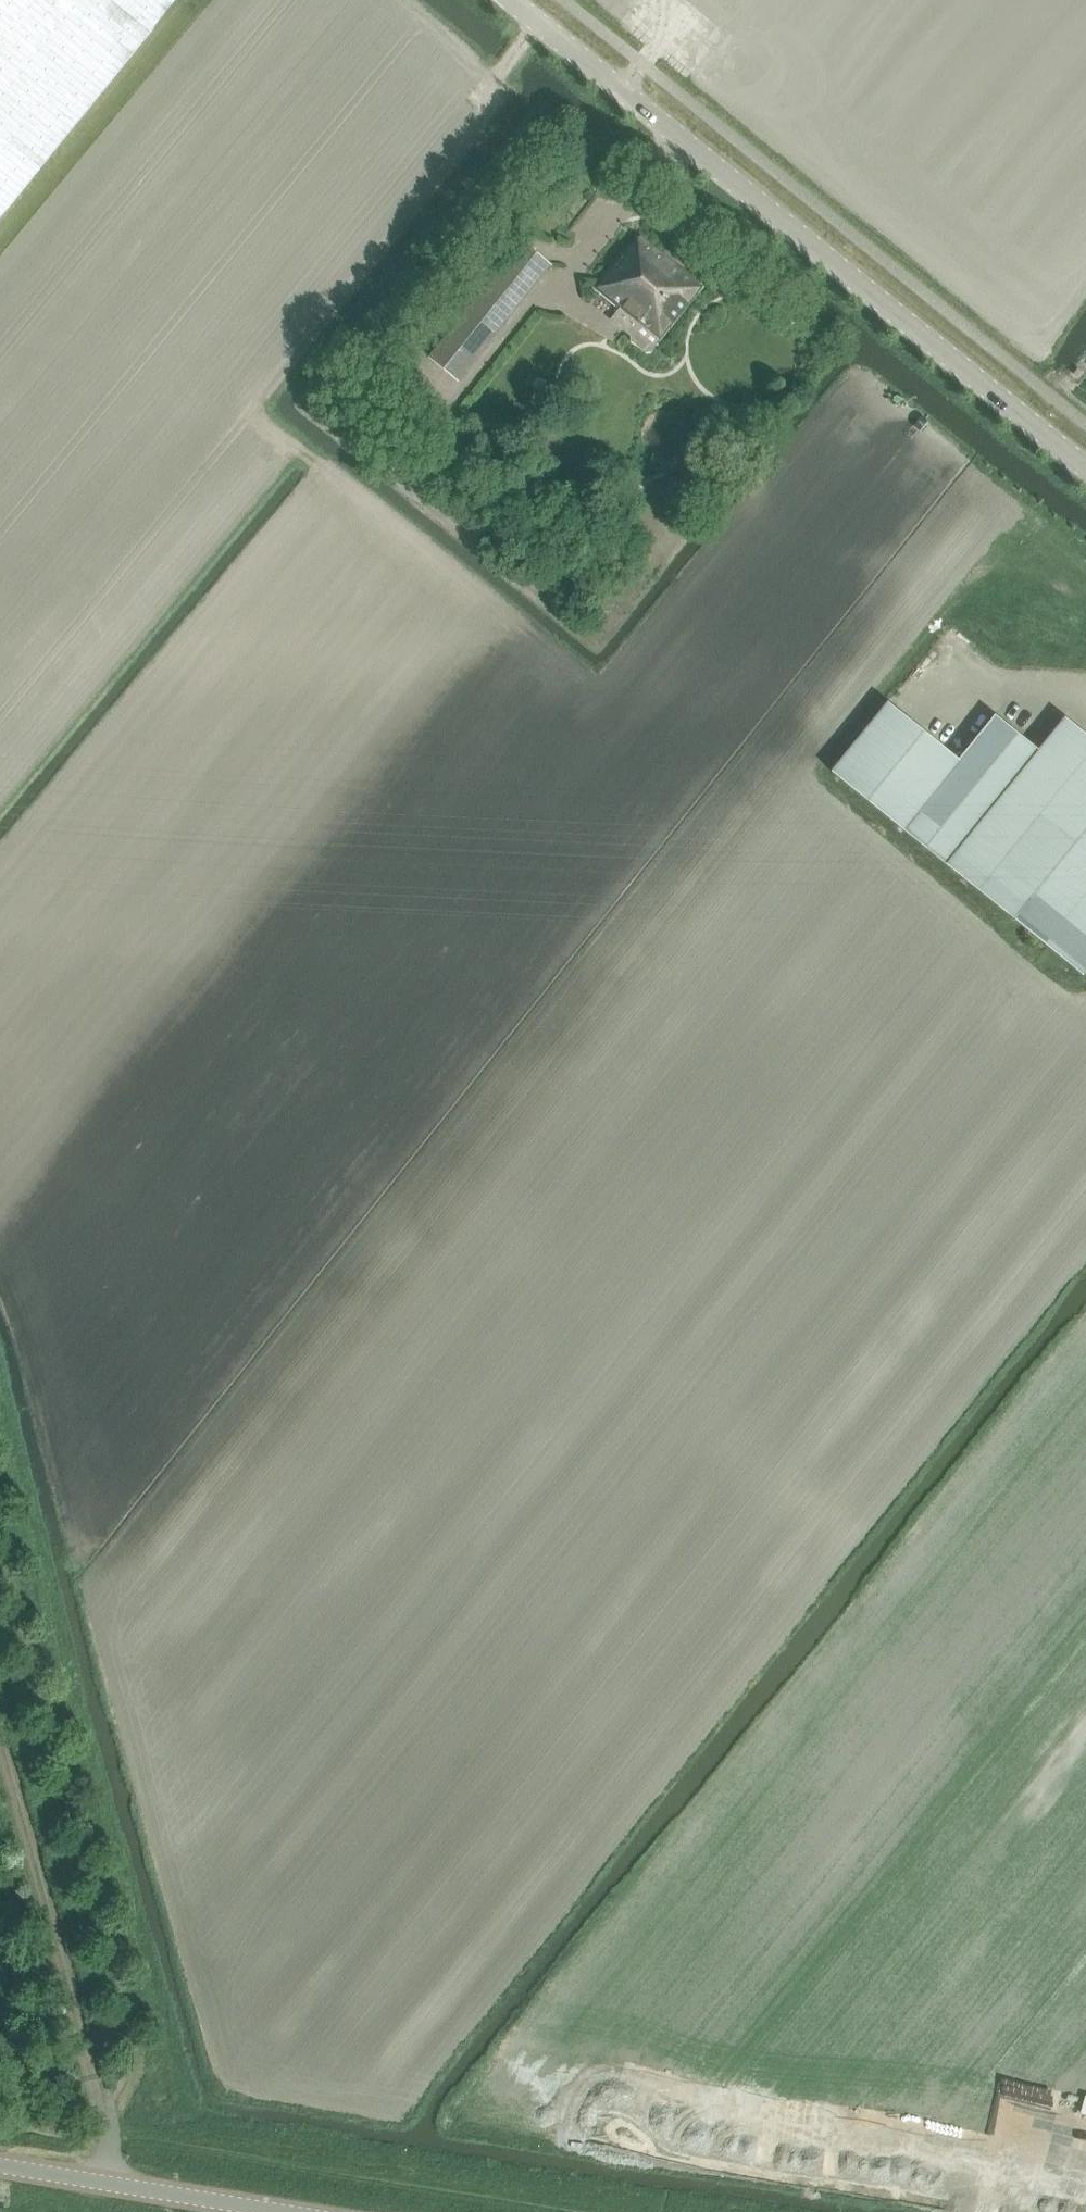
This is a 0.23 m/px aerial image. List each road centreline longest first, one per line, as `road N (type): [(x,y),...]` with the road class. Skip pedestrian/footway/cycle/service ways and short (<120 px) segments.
road 1 (track): [(598,2211),(178,2143),(177,2081),(0,1420)]
road 2 (tertiary): [(1085,468),(510,0)]
road 3 (secondary): [(270,2211),(0,2169)]

